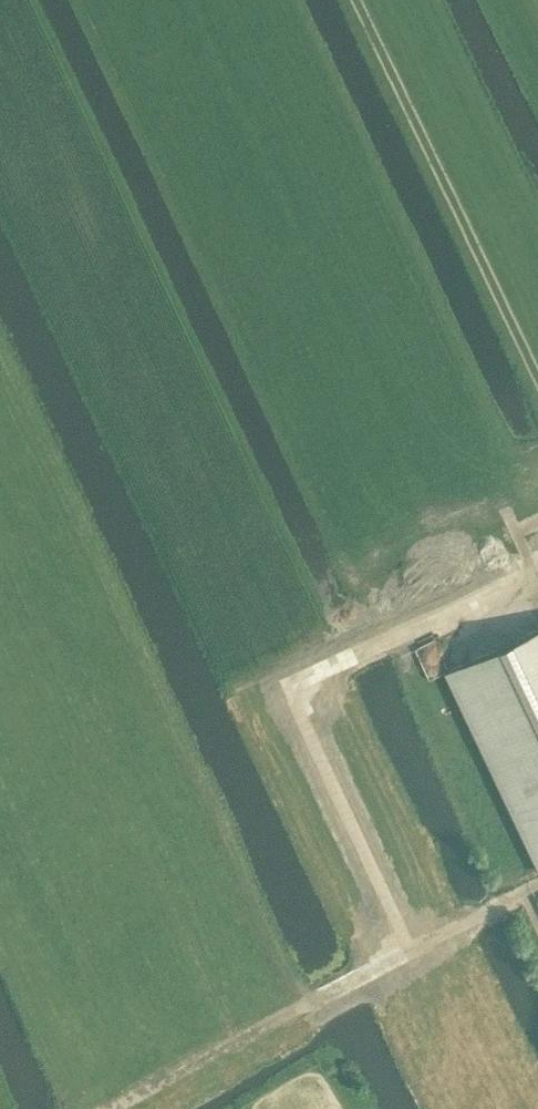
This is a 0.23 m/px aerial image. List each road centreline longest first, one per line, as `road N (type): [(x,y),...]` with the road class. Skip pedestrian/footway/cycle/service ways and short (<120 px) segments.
road 1 (track): [(537,379),(356,0)]

